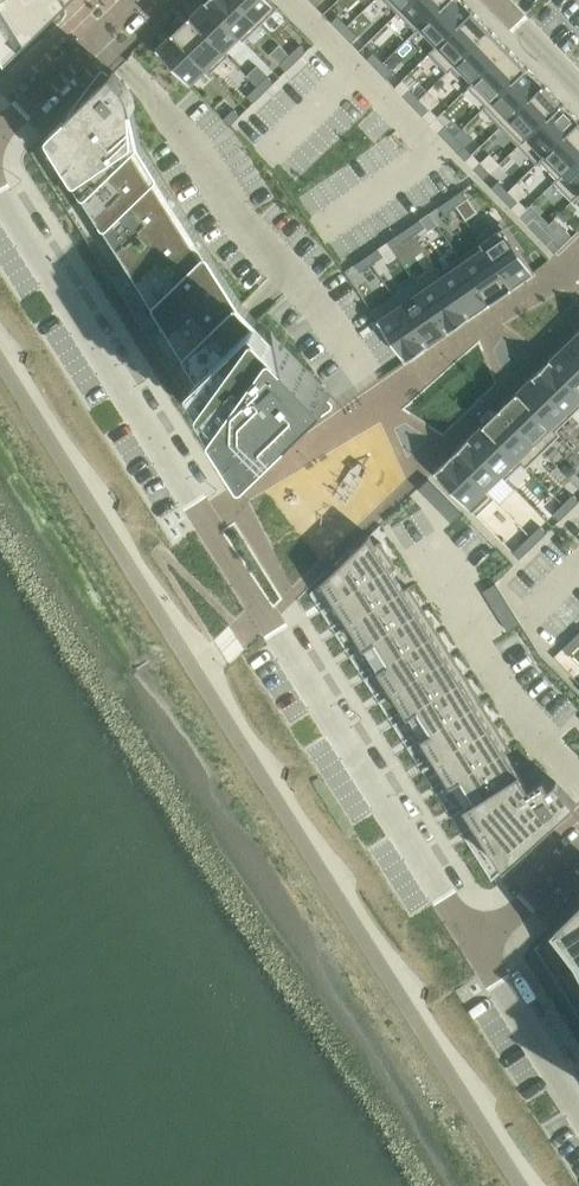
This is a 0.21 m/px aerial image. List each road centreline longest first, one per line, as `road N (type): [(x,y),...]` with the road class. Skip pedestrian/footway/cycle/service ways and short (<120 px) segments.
road 1 (residential): [(0,201),(481,943)]
road 2 (residential): [(481,943),(578,1107)]
road 3 (residential): [(132,0),(0,124)]
road 4 (residential): [(481,943),(578,856)]

